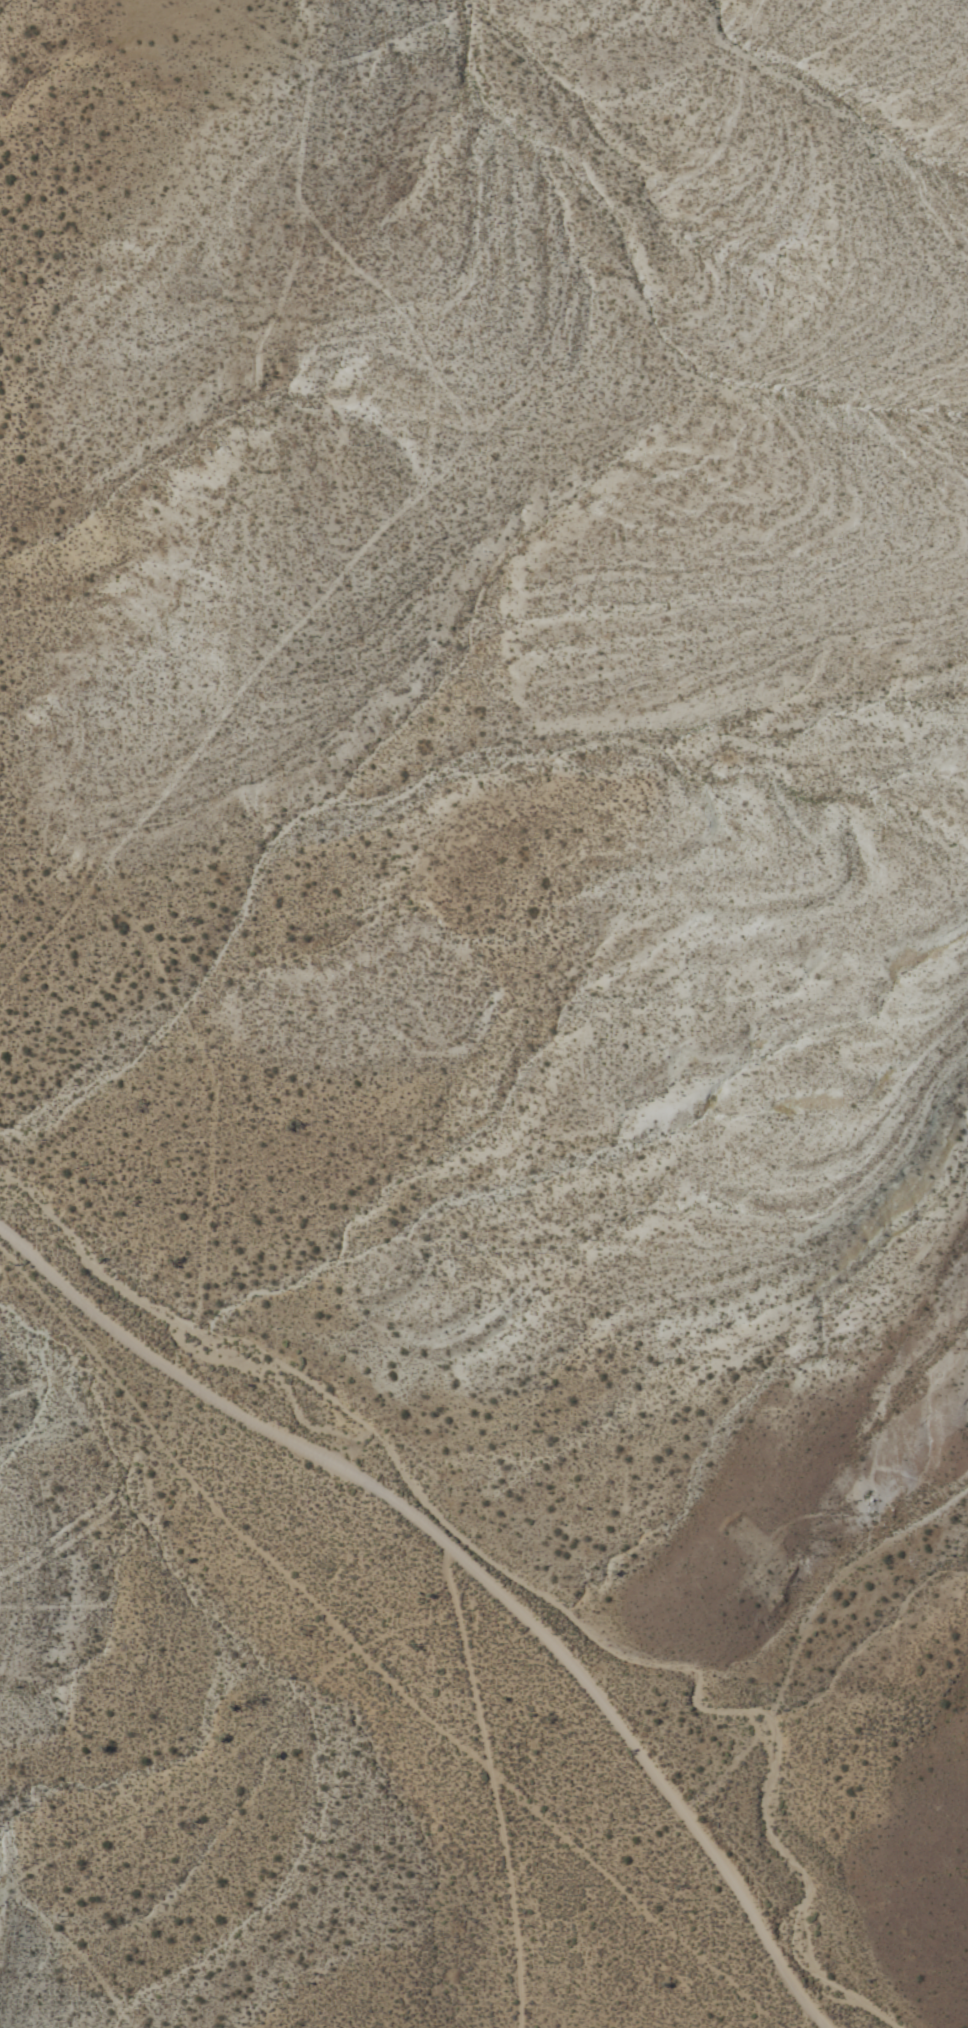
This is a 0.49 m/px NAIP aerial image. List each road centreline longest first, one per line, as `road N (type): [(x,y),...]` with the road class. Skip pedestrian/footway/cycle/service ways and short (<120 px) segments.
road 1 (residential): [(828,2027),(725,1869),(545,1637),(380,1489),(216,1402),(131,1343),(0,1231)]

